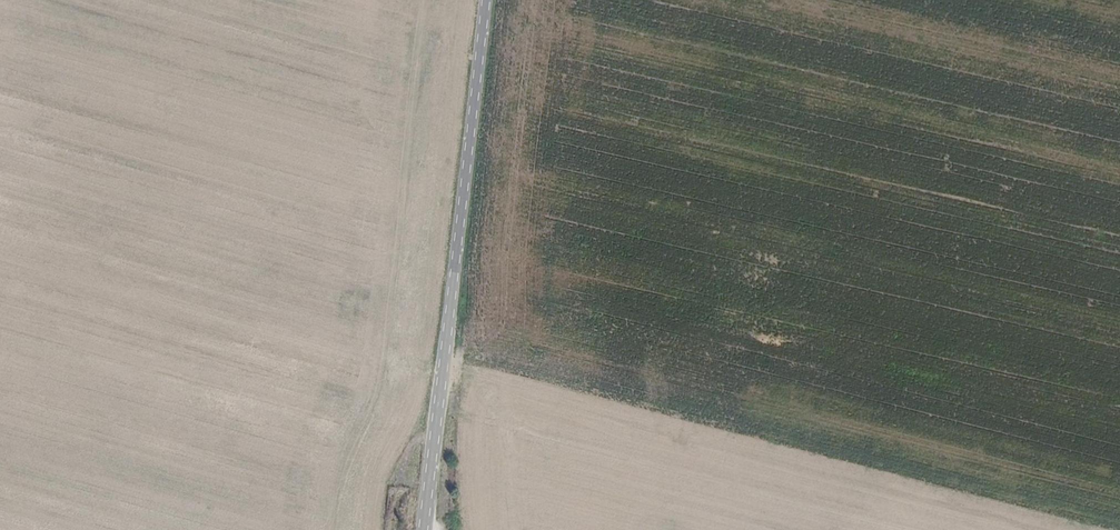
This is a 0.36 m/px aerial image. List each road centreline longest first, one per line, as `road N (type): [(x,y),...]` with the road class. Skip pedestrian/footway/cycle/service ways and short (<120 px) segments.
road 1 (tertiary): [(487,0),(423,529)]

